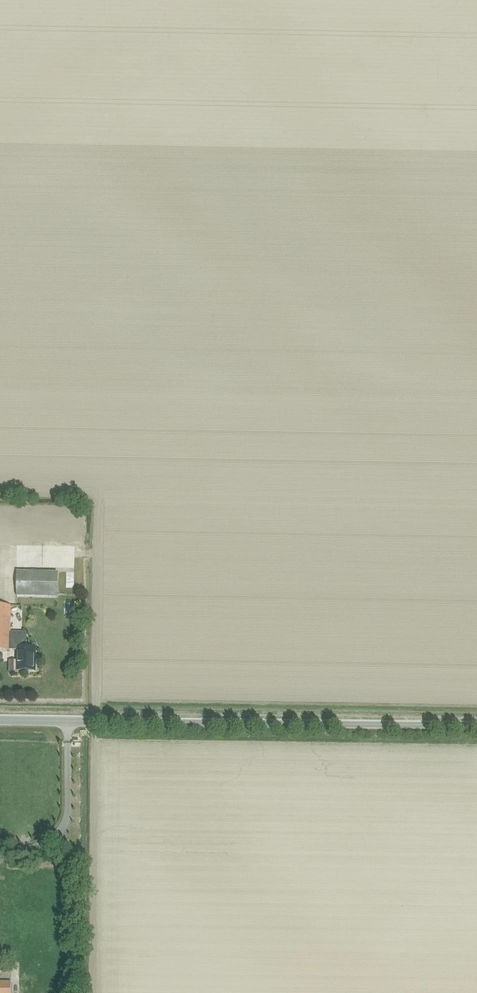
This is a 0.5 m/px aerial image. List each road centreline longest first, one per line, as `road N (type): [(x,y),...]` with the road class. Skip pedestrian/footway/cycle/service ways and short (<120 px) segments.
road 1 (unclassified): [(0,720),(476,726)]

